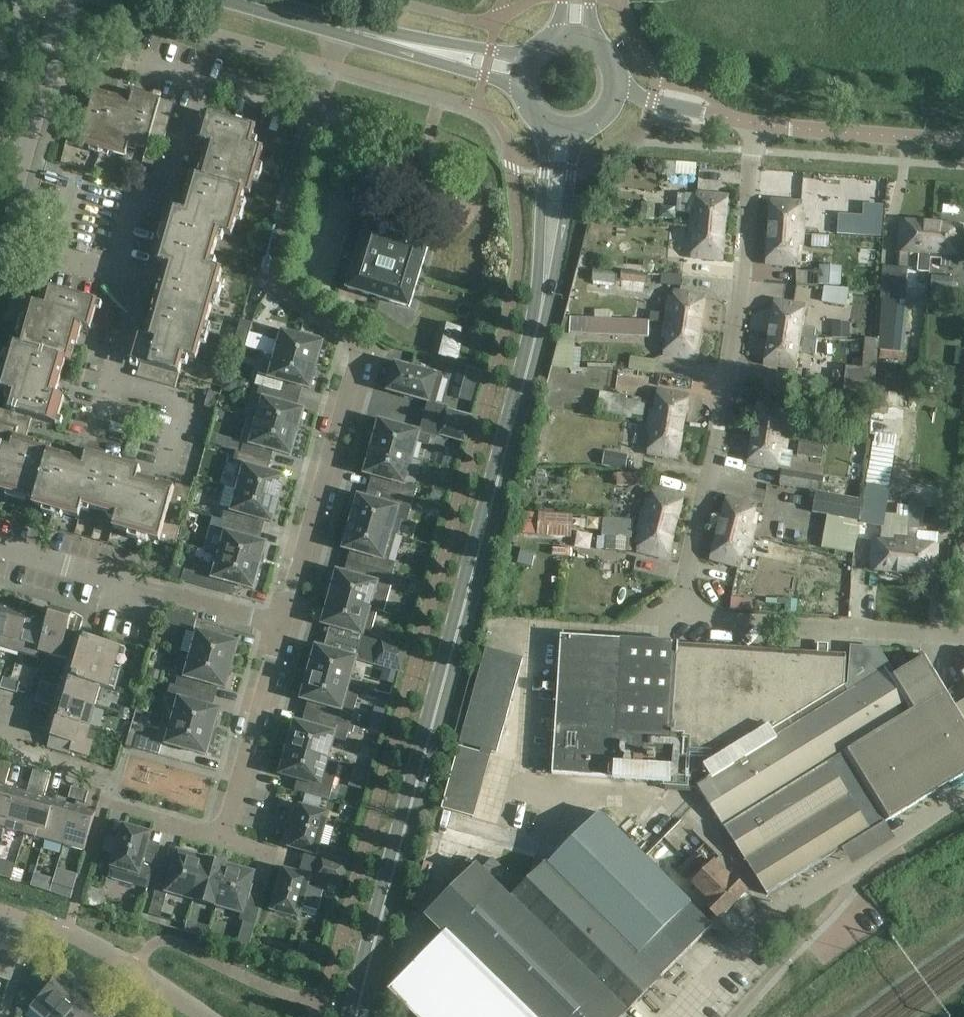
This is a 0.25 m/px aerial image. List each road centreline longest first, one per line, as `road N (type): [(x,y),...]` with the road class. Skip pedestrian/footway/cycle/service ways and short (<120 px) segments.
road 1 (tertiary): [(356,1016),(548,266),(564,129)]
road 2 (residential): [(963,636),(708,619),(687,592),(732,368),(756,125)]
road 3 (residential): [(346,26),(270,276),(359,343),(283,626)]
road 4 (unclassified): [(744,941),(963,795)]
road 5 (residential): [(0,225),(66,0)]
road 6 (residential): [(283,626),(221,842)]
road 7 (residential): [(117,272),(136,208),(203,81)]
road 8 (residential): [(963,140),(756,125)]
road 9 (residential): [(522,71),(346,26)]
road 10 (residential): [(91,444),(131,303),(117,272)]
road 11 (residential): [(0,546),(162,592)]
road 12 (residential): [(756,125),(614,90)]
road 13 (residential): [(283,626),(162,592)]
road 14 (residential): [(221,842),(103,808)]
road 15 (residential): [(117,272),(0,243)]

